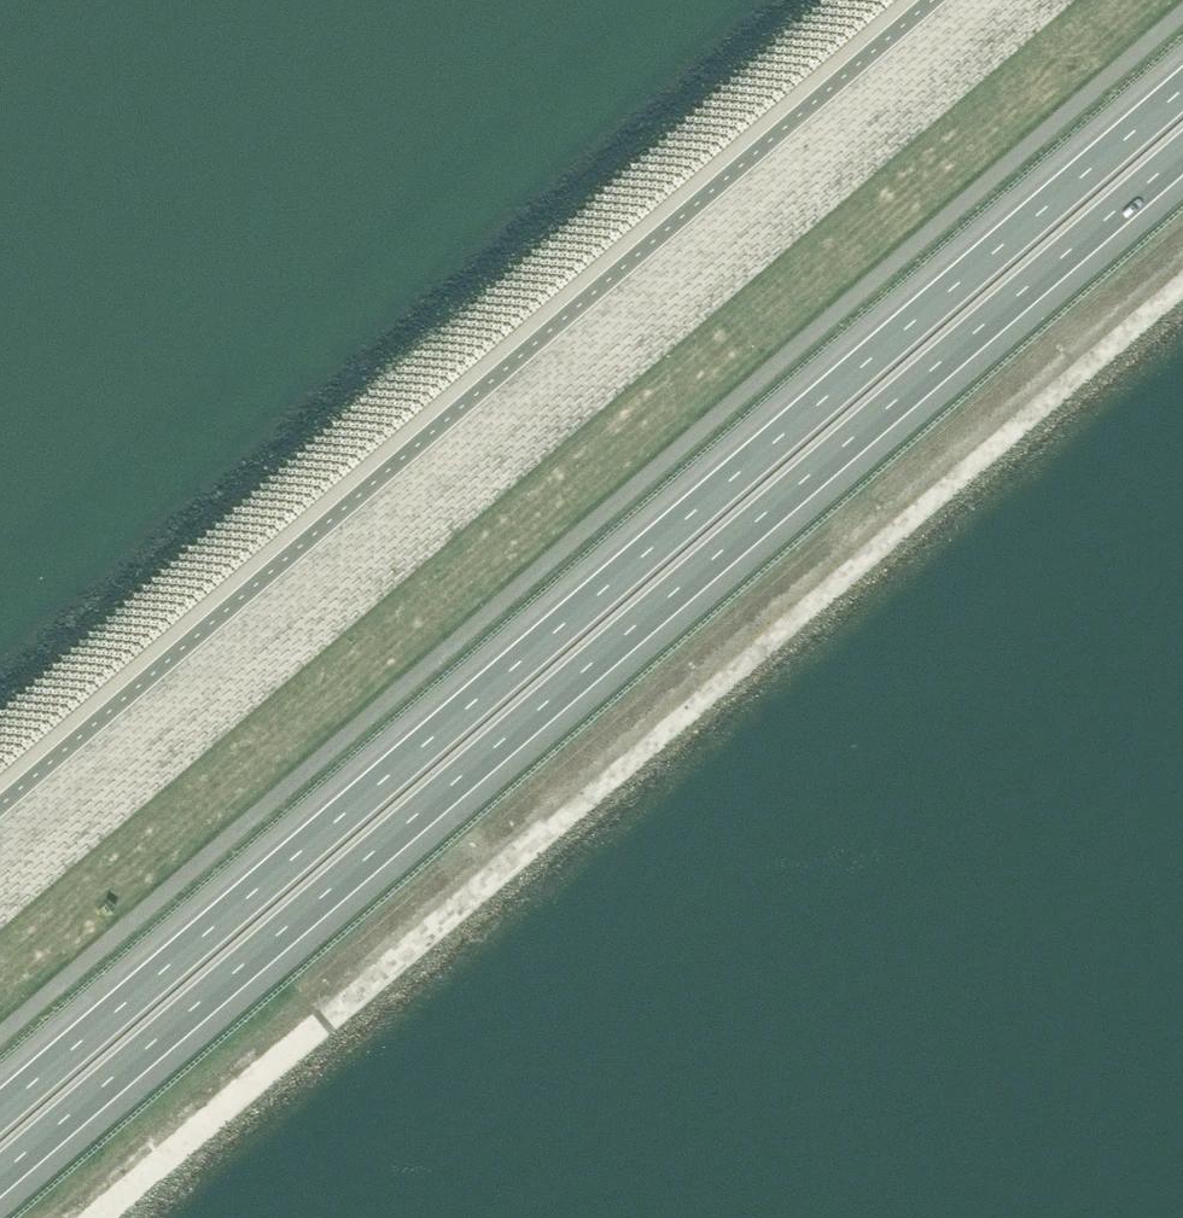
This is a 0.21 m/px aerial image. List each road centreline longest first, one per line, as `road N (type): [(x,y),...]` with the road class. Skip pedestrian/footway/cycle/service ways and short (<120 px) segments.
road 1 (motorway): [(1182,88),(0,1111)]
road 2 (motorway): [(0,1173),(1182,151)]

